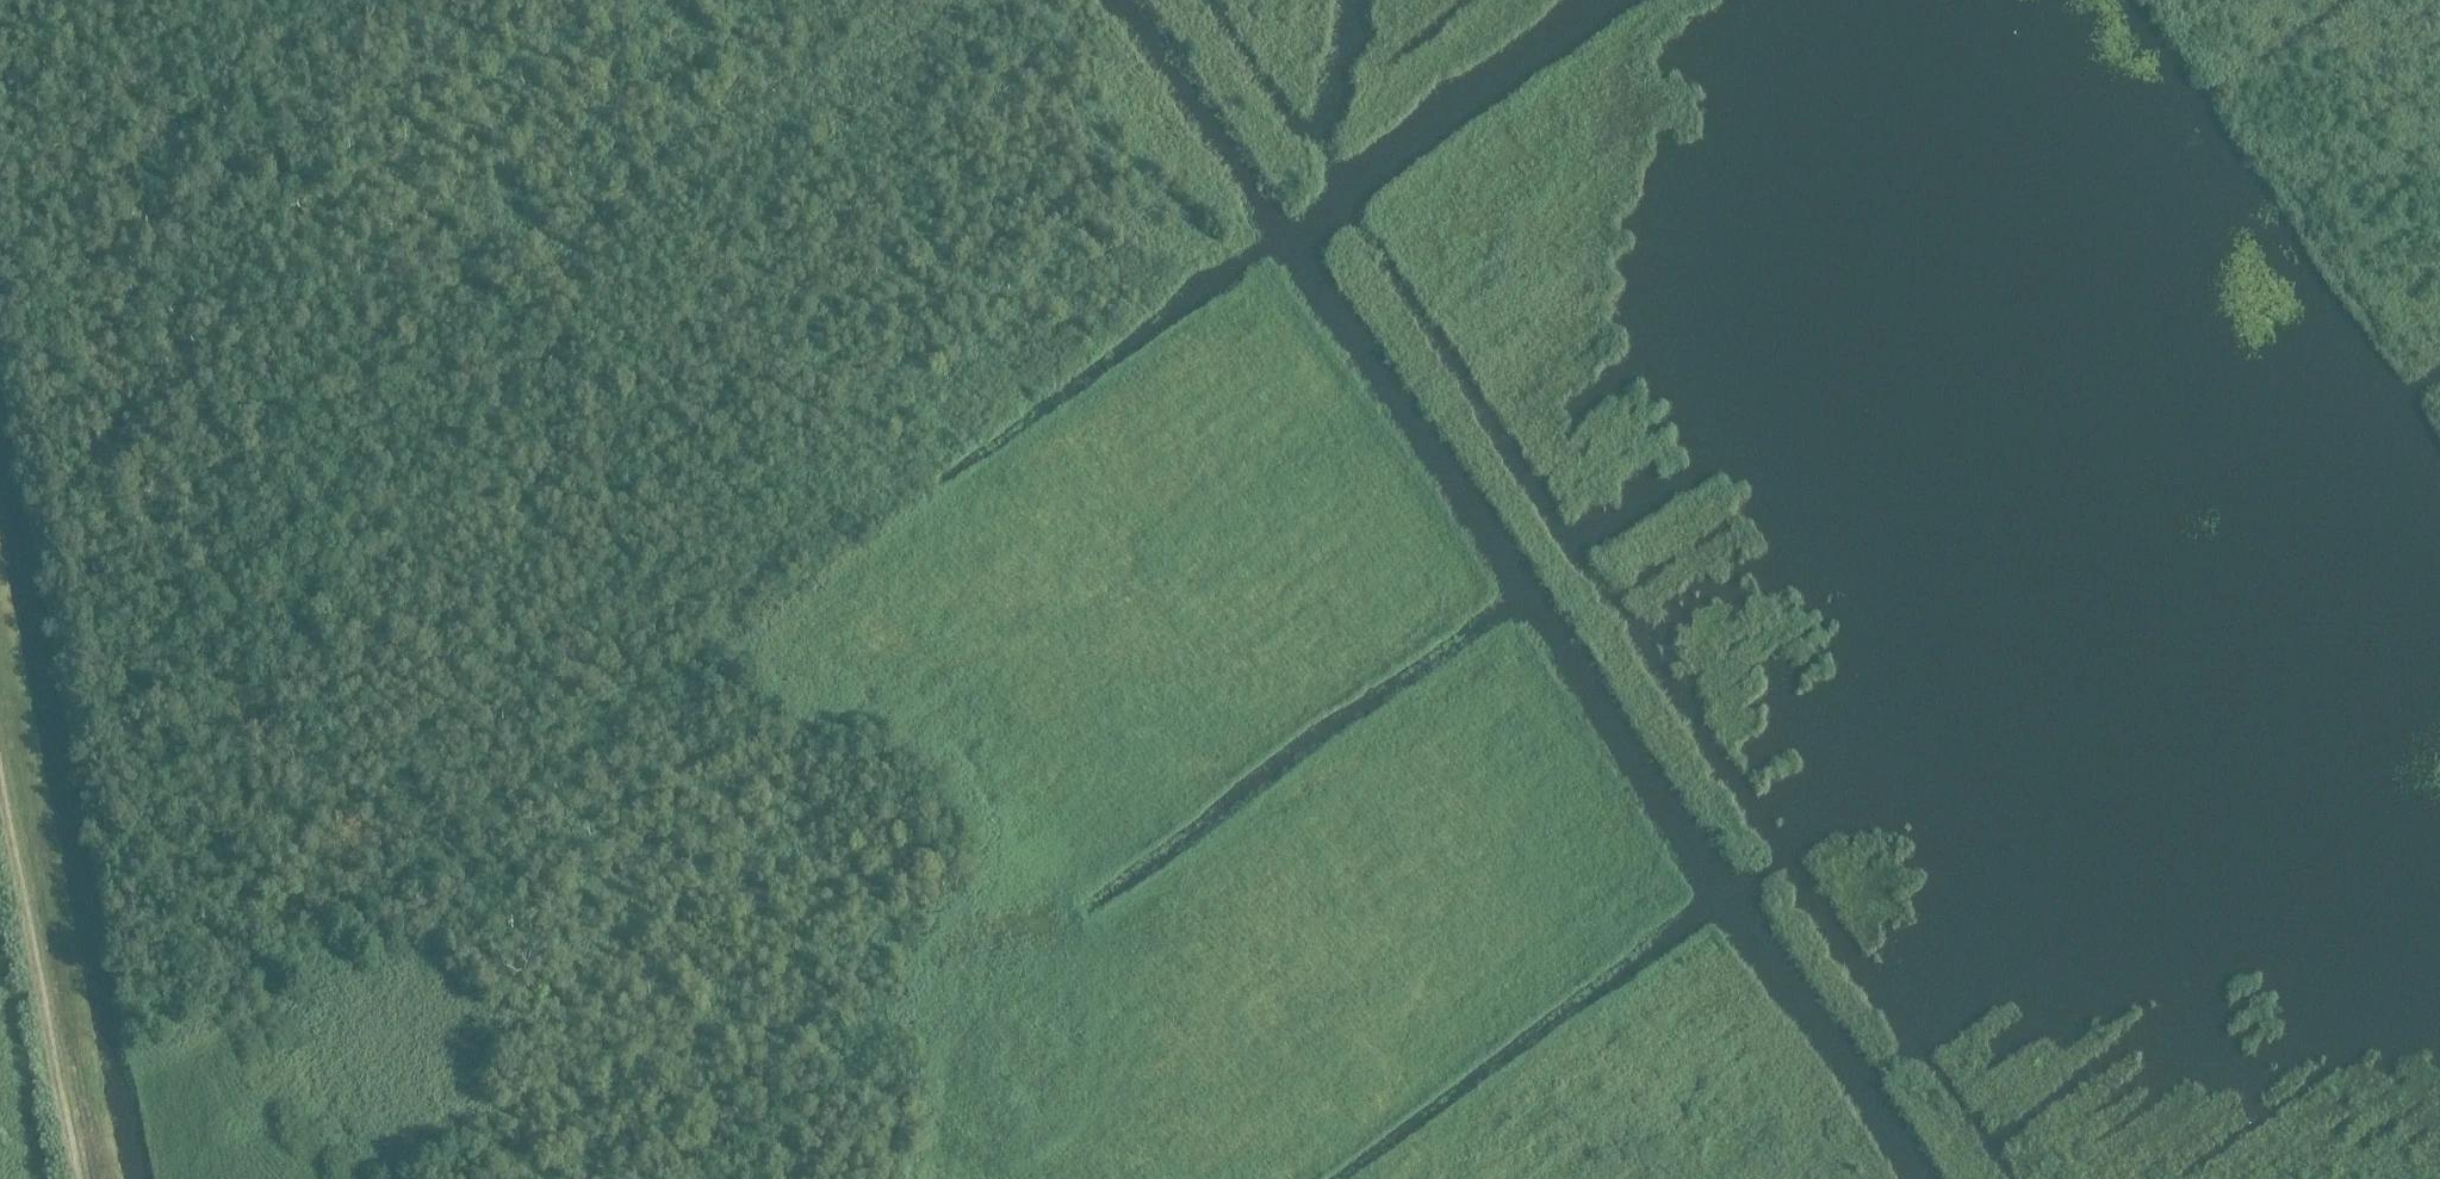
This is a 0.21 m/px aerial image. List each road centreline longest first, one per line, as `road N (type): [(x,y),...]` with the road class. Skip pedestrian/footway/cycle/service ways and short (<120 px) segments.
road 1 (track): [(88,1178),(0,732)]

